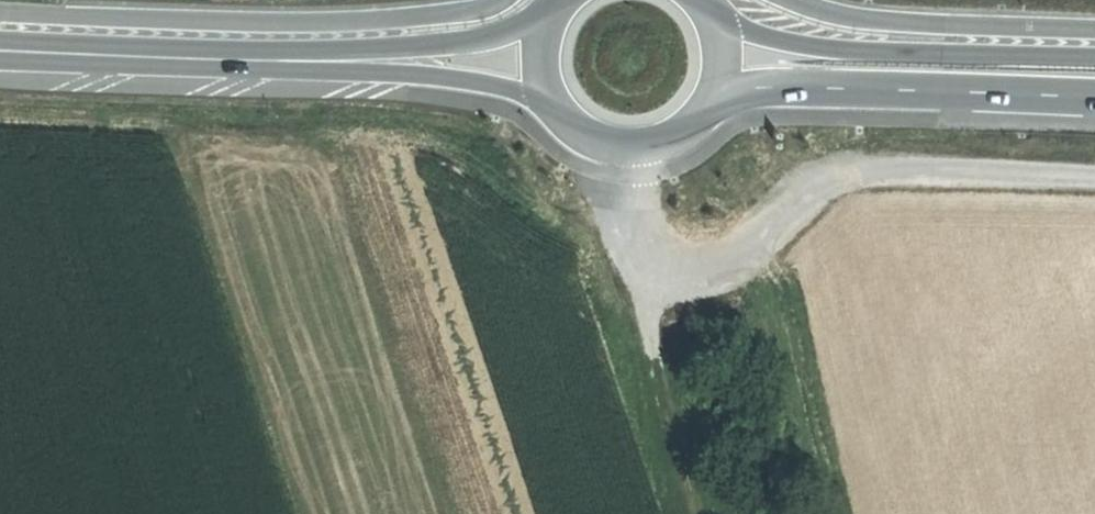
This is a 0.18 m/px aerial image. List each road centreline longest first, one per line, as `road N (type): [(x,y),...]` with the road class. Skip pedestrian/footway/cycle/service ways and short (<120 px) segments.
road 1 (track): [(636,149),(639,231),(659,258),(692,265),(721,258),(838,173),(1094,174)]
road 2 (primary): [(0,47),(350,60)]
road 3 (primary): [(350,60),(496,83),(559,110)]
road 4 (primary): [(558,5),(493,33),(350,60)]
road 5 (trunk): [(1094,54),(889,49)]
road 6 (trunk): [(892,90),(1094,98)]
road 7 (primary): [(889,49),(793,39),(743,26),(710,3)]
road 8 (primary): [(712,108),(754,88),(892,90)]
road 9 (primary): [(559,110),(593,139),(636,149),(679,138),(712,108)]

